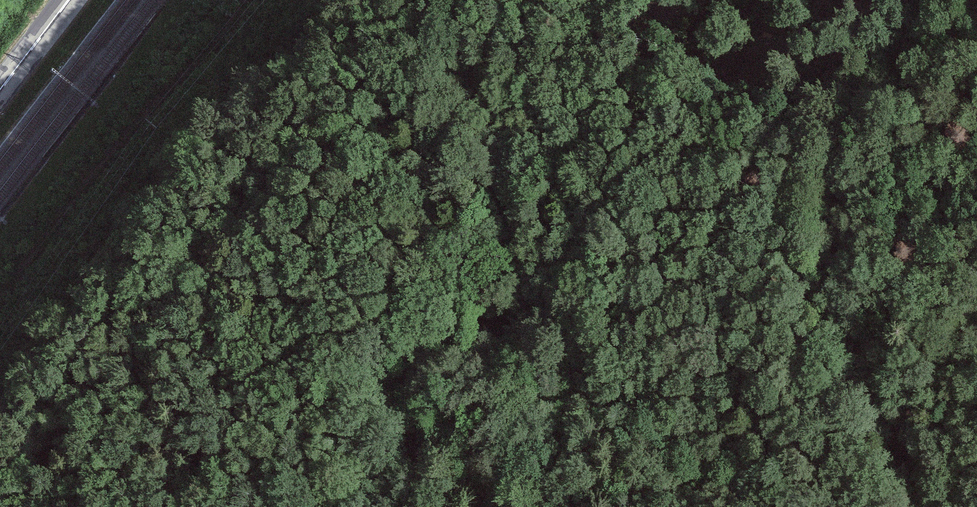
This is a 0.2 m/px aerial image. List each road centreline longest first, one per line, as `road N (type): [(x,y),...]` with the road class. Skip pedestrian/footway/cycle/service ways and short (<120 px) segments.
road 1 (track): [(388,506),(440,383),(468,356),(543,313),(540,269),(480,98),(481,0)]
road 2 (track): [(949,0),(895,51),(849,120),(833,194),(833,257),(858,352),(935,506)]

